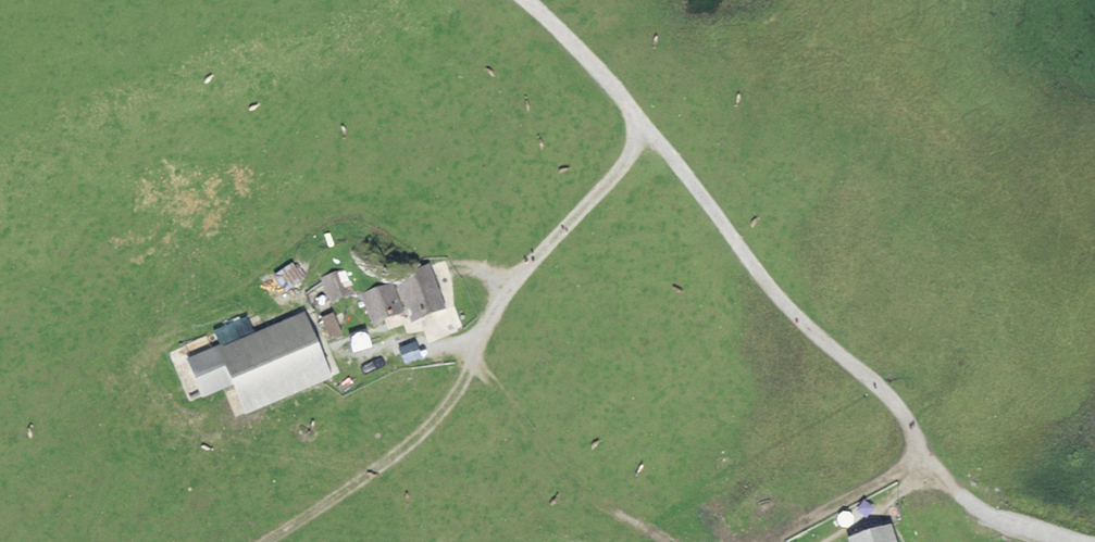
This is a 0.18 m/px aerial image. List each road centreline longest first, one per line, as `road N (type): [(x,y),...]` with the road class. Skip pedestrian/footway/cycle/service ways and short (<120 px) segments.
road 1 (track): [(1061,541),(993,522),(925,458),(910,422),(789,309),(648,128),(526,0)]
road 2 (track): [(648,128),(465,345),(350,367)]
road 3 (track): [(465,345),(567,476),(664,541)]
road 4 (track): [(473,358),(455,396),(410,443),(271,541)]
road 5 (track): [(768,541),(925,458)]

